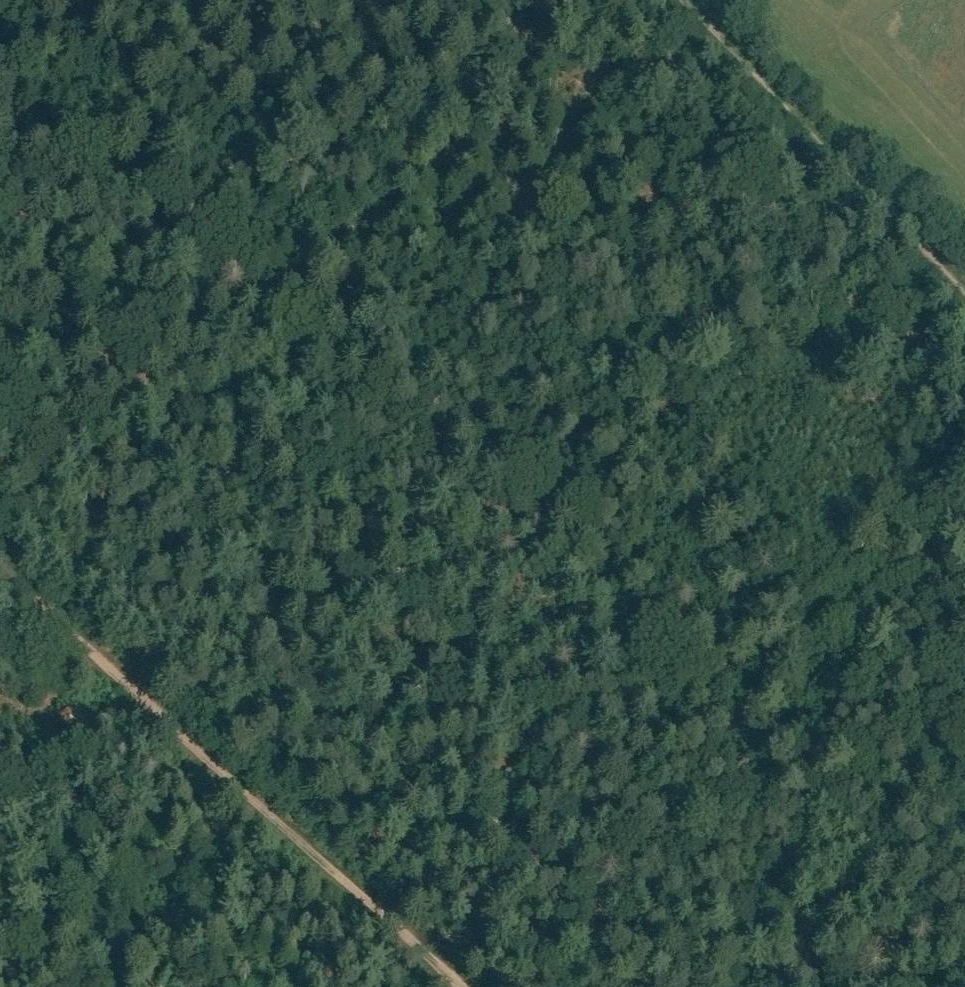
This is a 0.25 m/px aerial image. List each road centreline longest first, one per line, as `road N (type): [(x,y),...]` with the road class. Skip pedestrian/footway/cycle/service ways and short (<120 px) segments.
road 1 (track): [(462,986),(60,620)]
road 2 (track): [(895,222),(681,0)]

